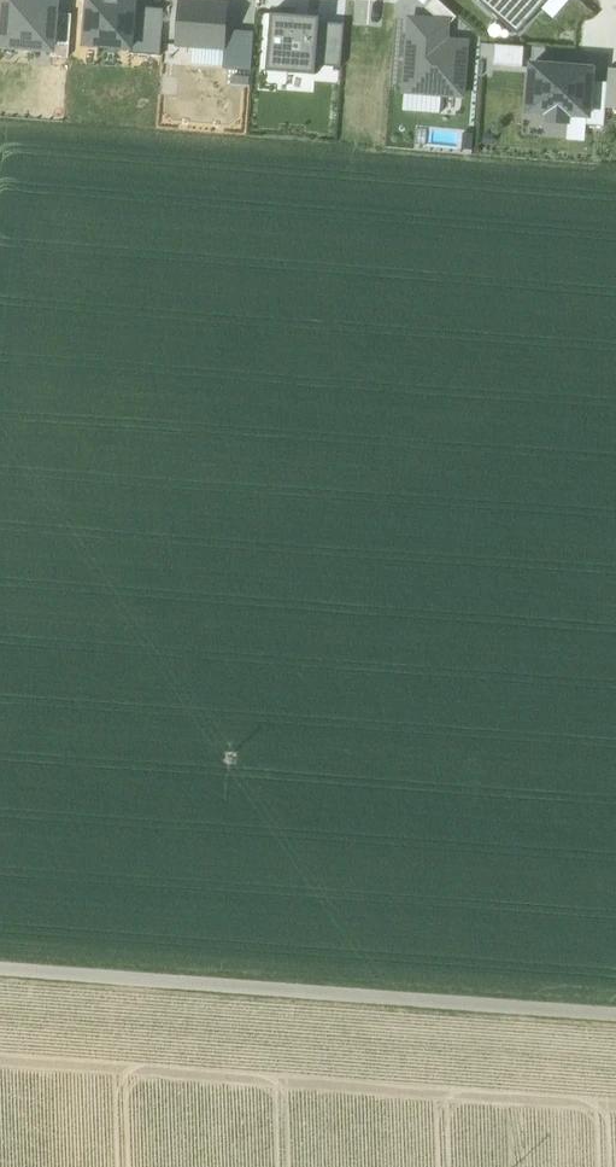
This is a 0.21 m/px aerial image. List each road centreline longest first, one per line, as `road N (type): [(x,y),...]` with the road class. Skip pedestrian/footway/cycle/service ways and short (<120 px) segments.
road 1 (track): [(0,970),(615,1016)]

